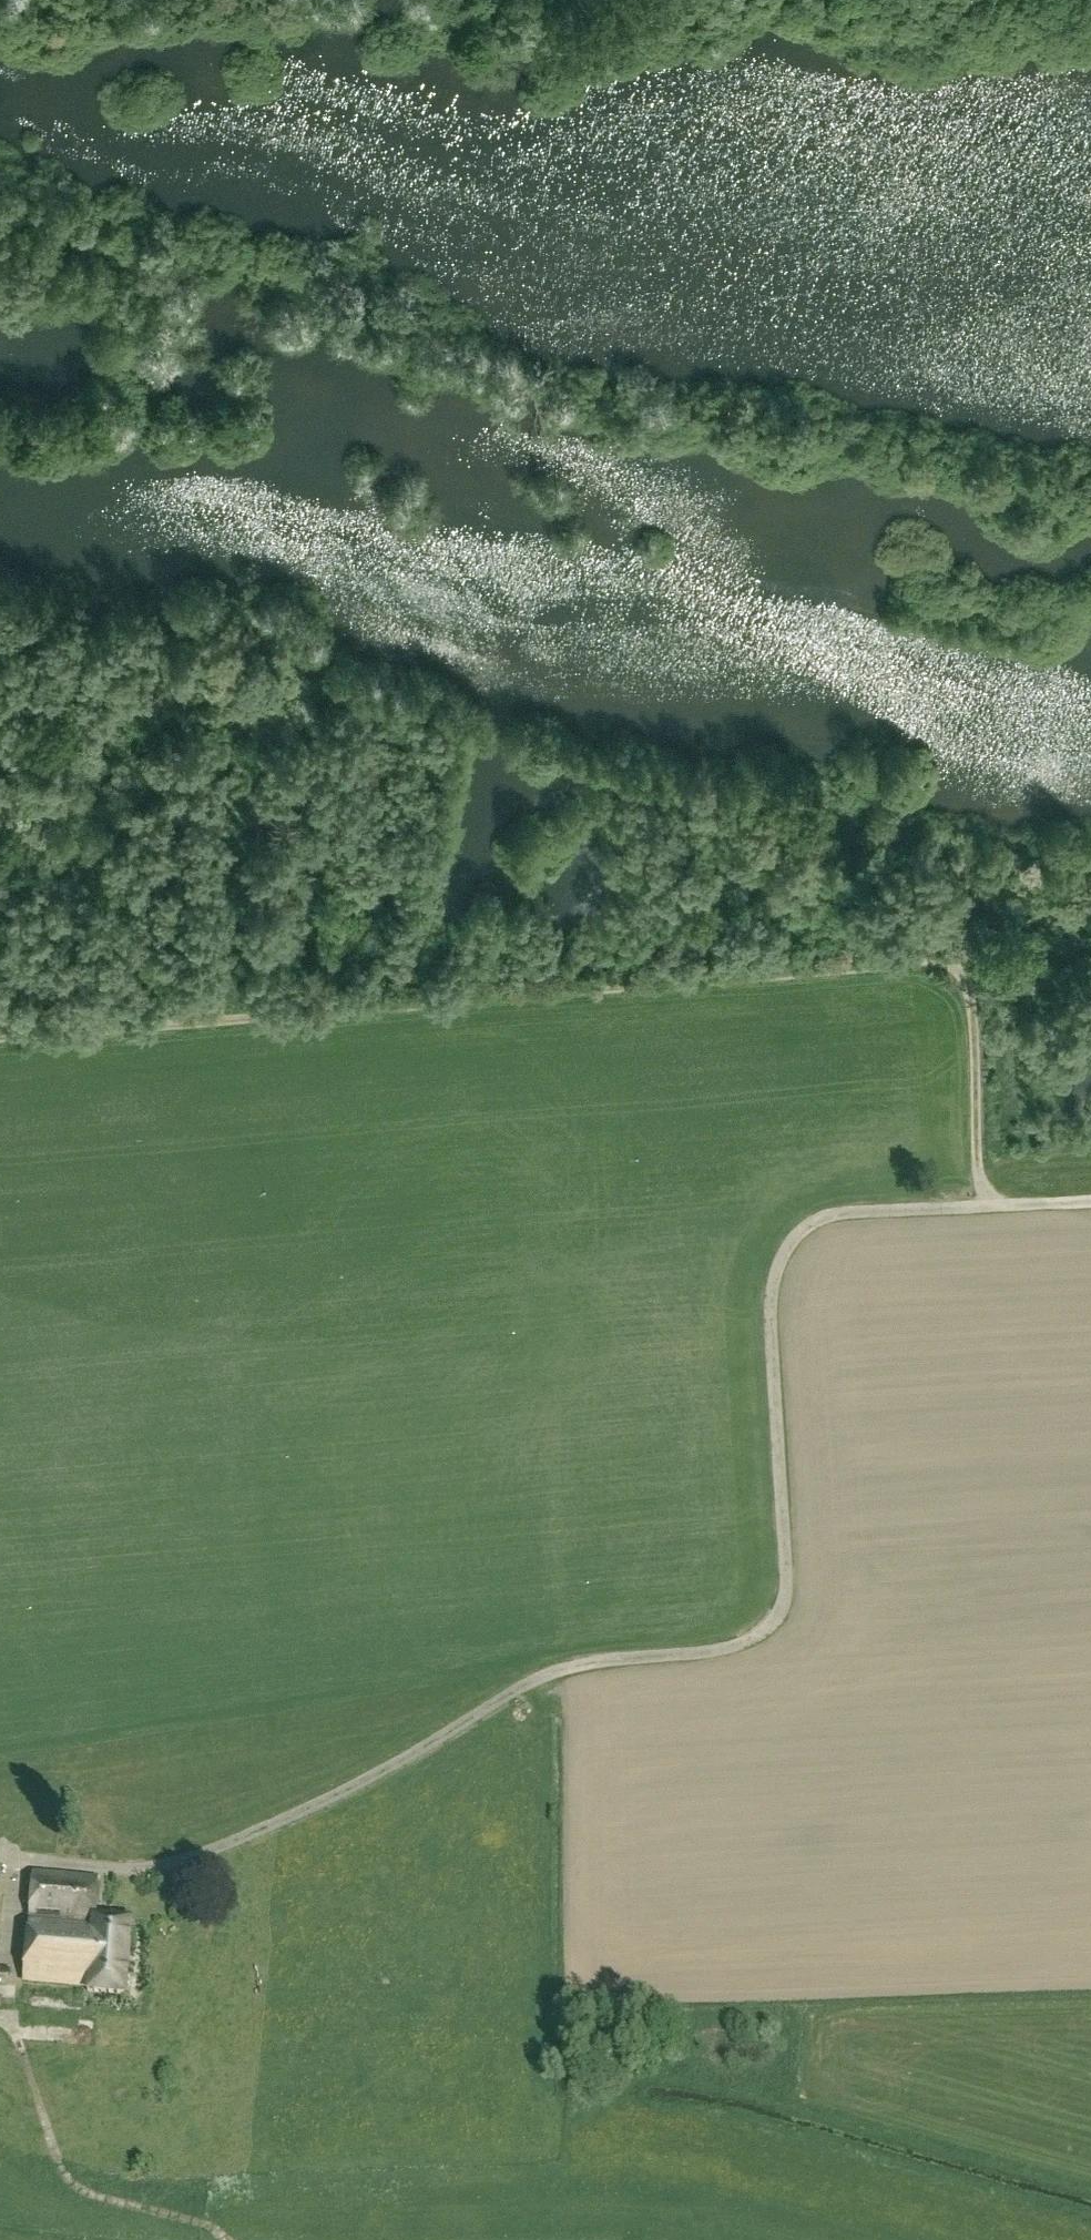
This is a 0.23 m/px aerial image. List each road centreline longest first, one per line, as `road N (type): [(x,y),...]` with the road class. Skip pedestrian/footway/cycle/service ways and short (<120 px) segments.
road 1 (track): [(143,1870),(192,1858),(329,1799),(557,1670),(715,1650),(761,1632),(779,1612),(786,1586),(770,1322),(787,1247),(810,1224),(835,1215),(1090,1201)]
road 2 (track): [(0,1038),(924,960),(954,969)]
road 3 (track): [(227,2239),(206,2226),(81,2189),(61,2166),(16,2037),(0,2016)]
road 4 (track): [(954,969),(971,1005),(980,1176),(991,1207)]
road 5 (track): [(0,2227),(162,2239)]

